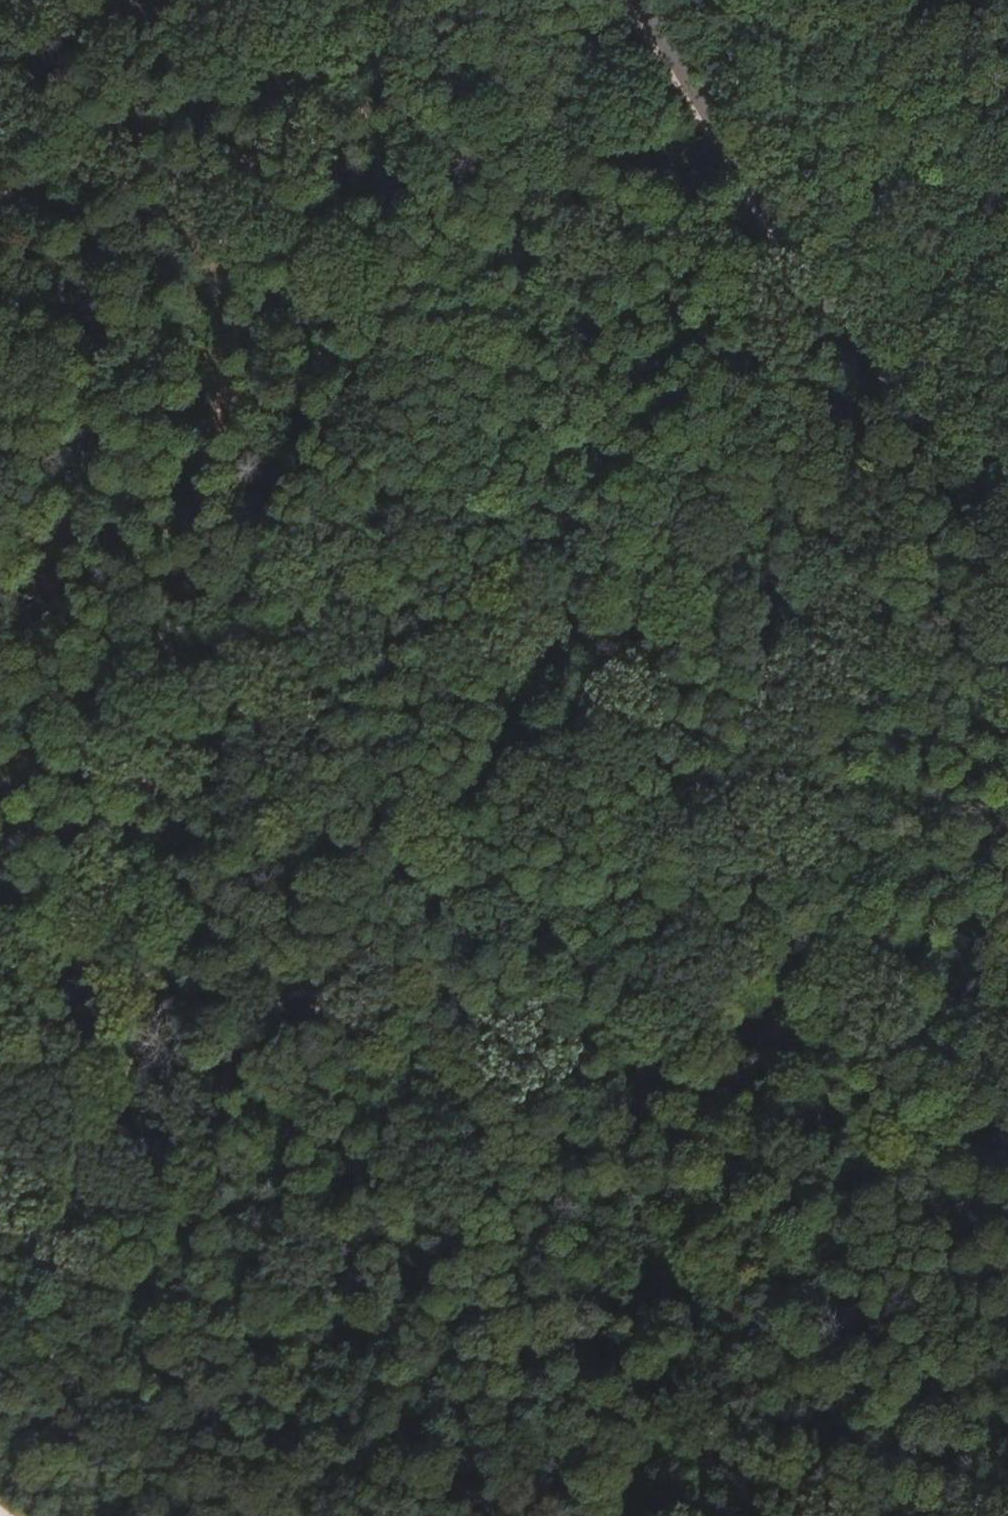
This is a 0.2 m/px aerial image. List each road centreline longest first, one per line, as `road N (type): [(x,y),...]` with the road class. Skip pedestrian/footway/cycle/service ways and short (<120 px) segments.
road 1 (tertiary): [(1007,485),(879,365),(648,0)]

